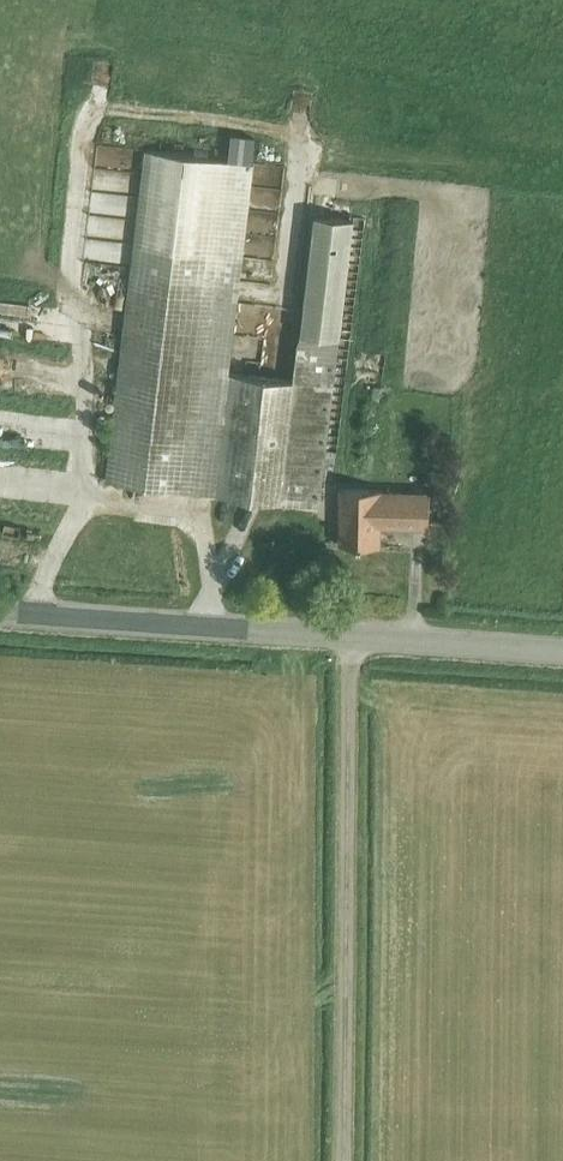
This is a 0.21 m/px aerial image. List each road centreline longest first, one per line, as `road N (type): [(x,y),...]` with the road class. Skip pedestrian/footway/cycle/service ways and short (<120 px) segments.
road 1 (residential): [(349,637),(341,1160)]
road 2 (tertiary): [(349,637),(0,612)]
road 3 (tertiary): [(562,652),(349,637)]

